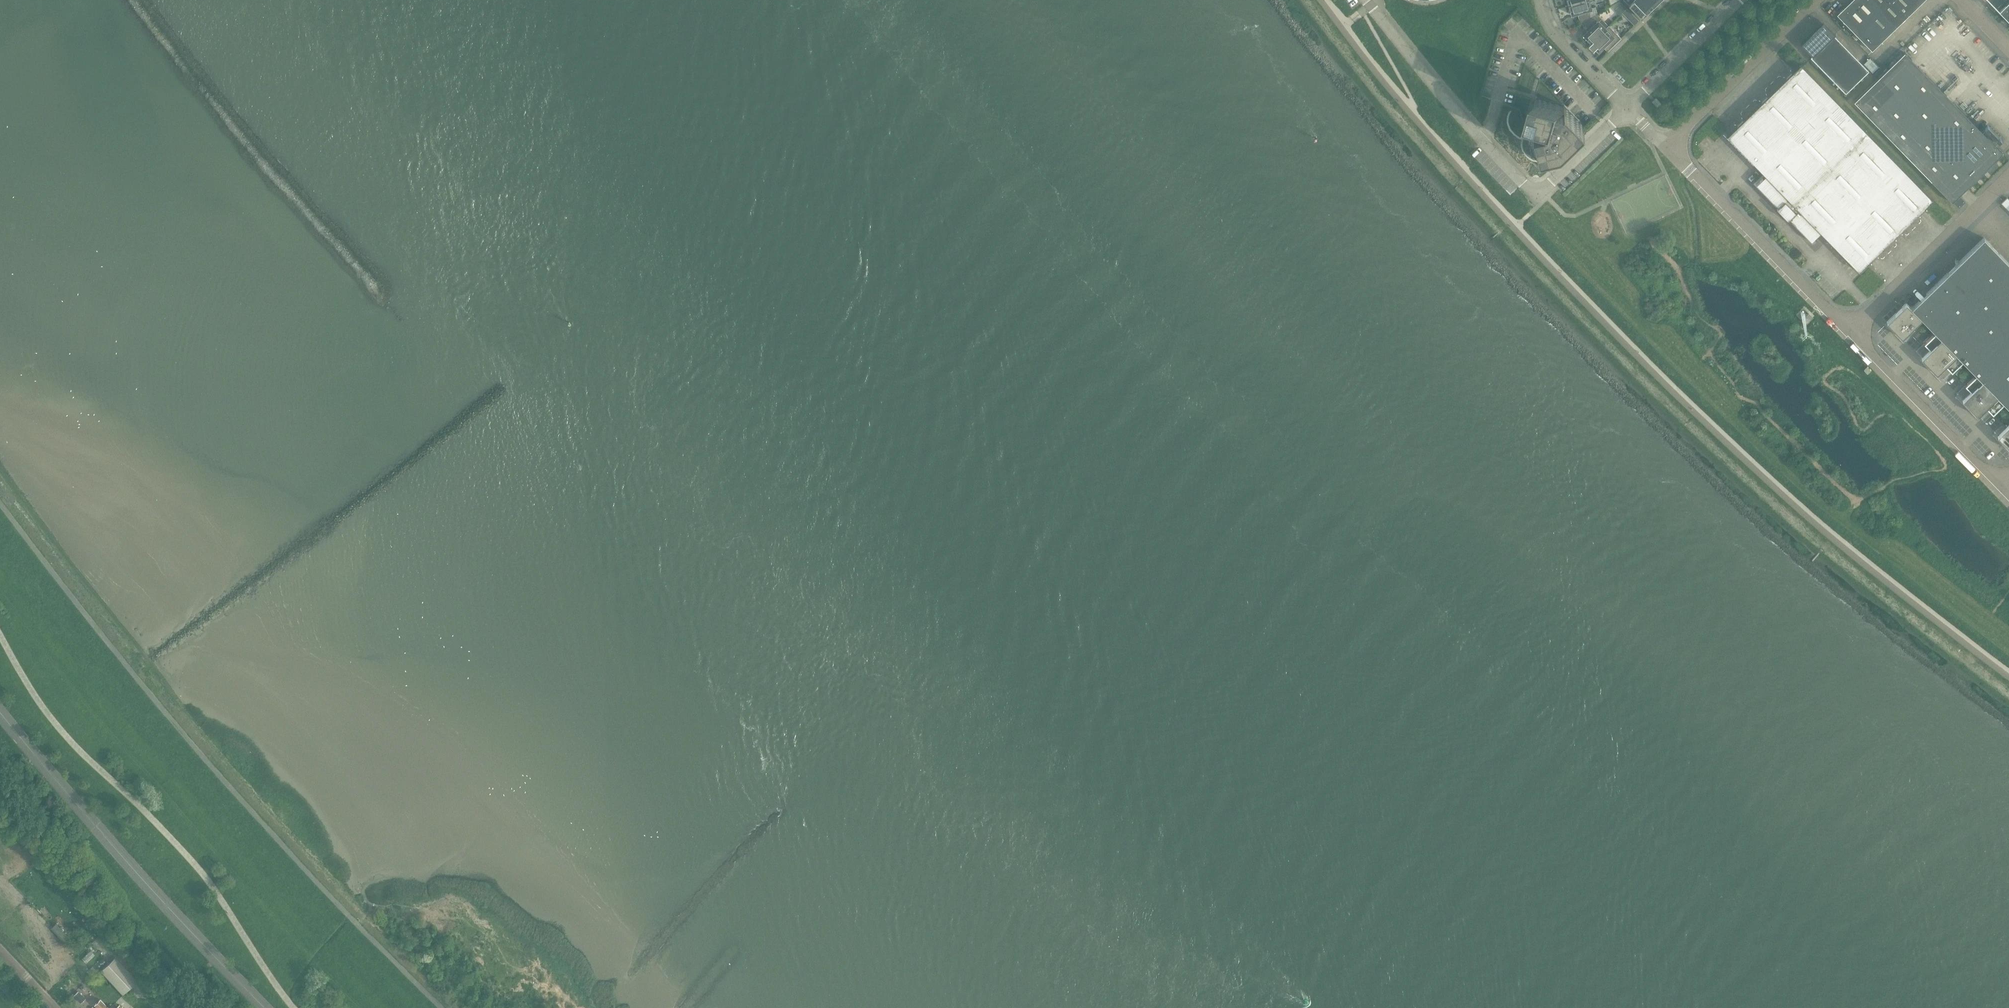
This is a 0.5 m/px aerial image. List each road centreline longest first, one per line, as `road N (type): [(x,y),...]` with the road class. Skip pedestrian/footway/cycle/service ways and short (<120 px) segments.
road 1 (secondary): [(0,704),(110,840),(270,1007)]
road 2 (unclassified): [(1365,0),(1536,197)]
road 3 (unclassified): [(1848,332),(1667,145)]
road 4 (unclassified): [(1848,332),(2008,174)]
road 5 (unclassified): [(2002,490),(1848,332)]
road 6 (unclassified): [(1667,145),(1816,0)]
road 7 (unclassified): [(1737,0),(1626,106)]
road 8 (residential): [(1541,0),(1554,32),(1626,106)]
road 9 (unclassified): [(1626,106),(1536,197)]

